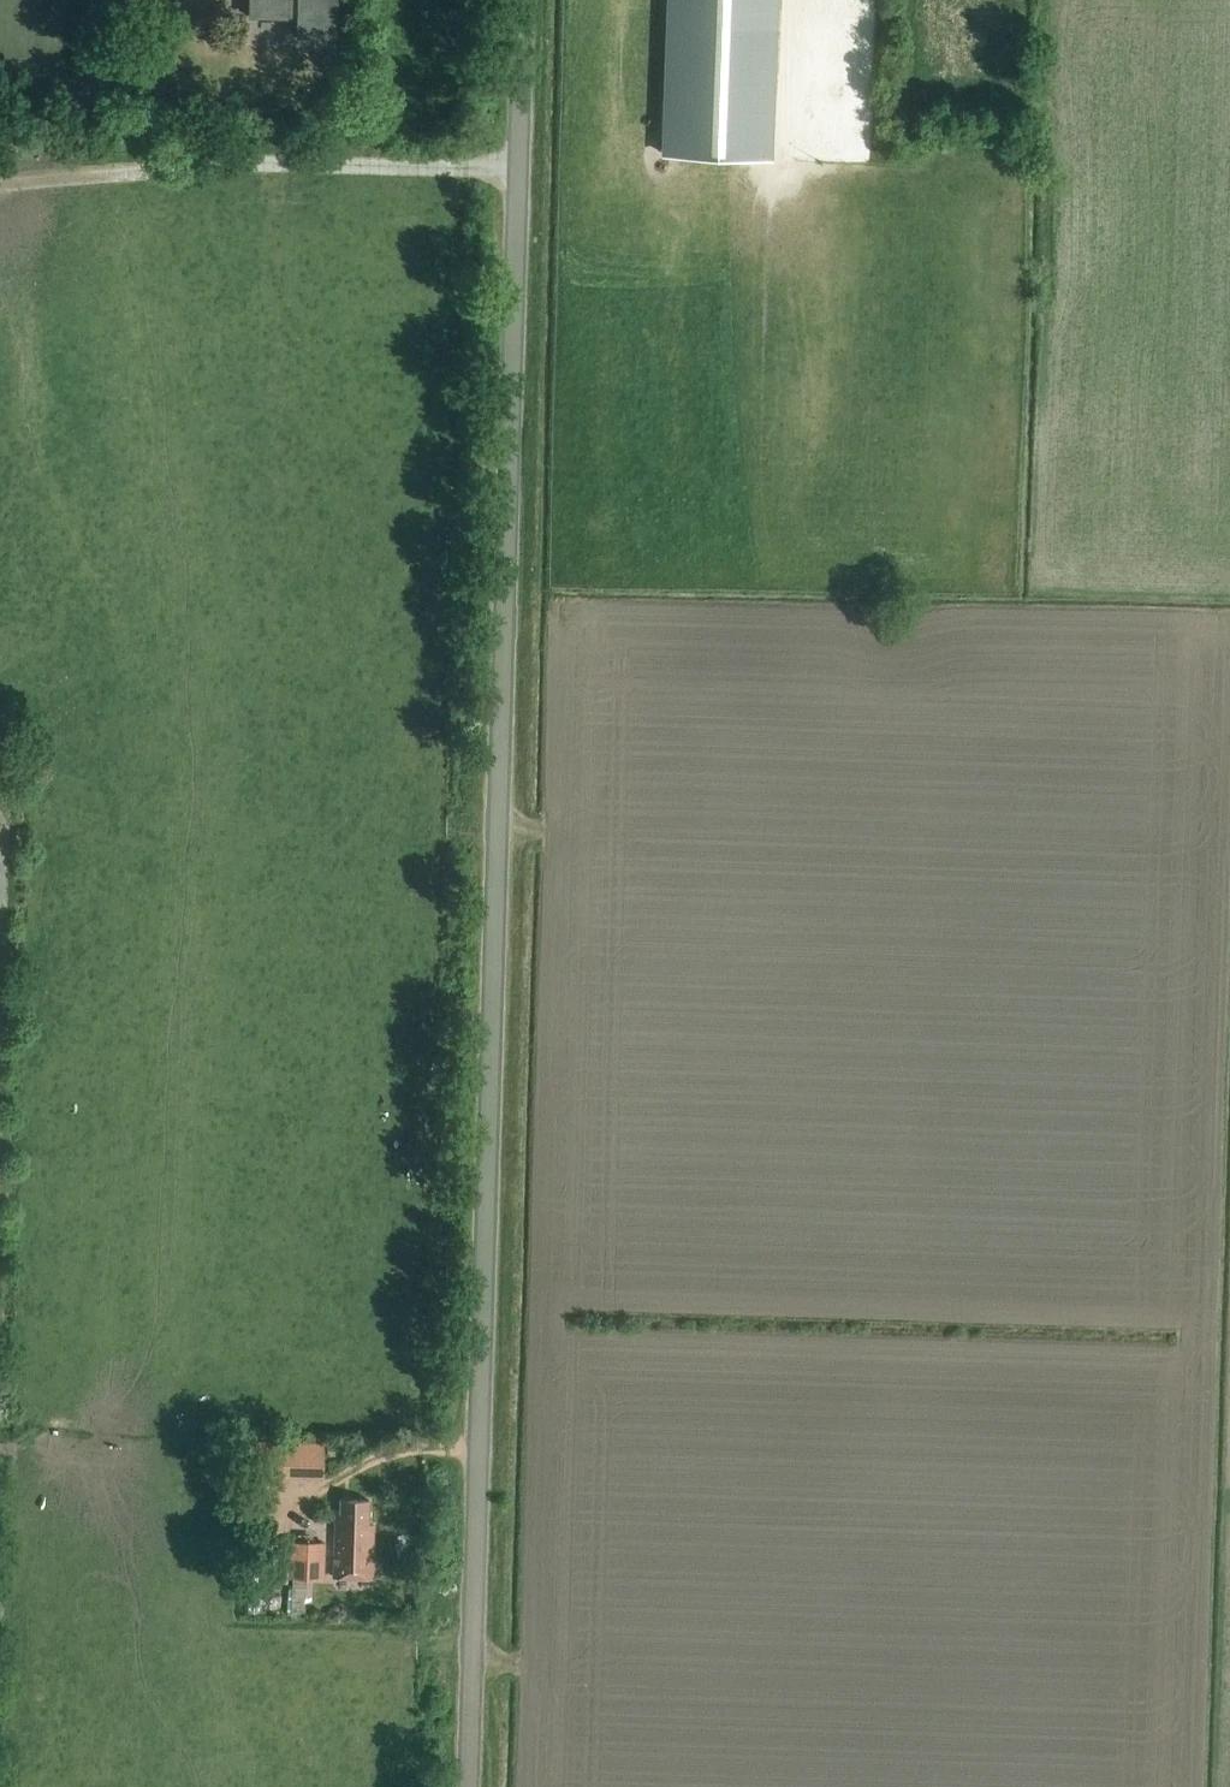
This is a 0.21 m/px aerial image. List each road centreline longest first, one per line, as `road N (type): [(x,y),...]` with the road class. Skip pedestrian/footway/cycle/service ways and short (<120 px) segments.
road 1 (unclassified): [(469,1786),(521,0)]

